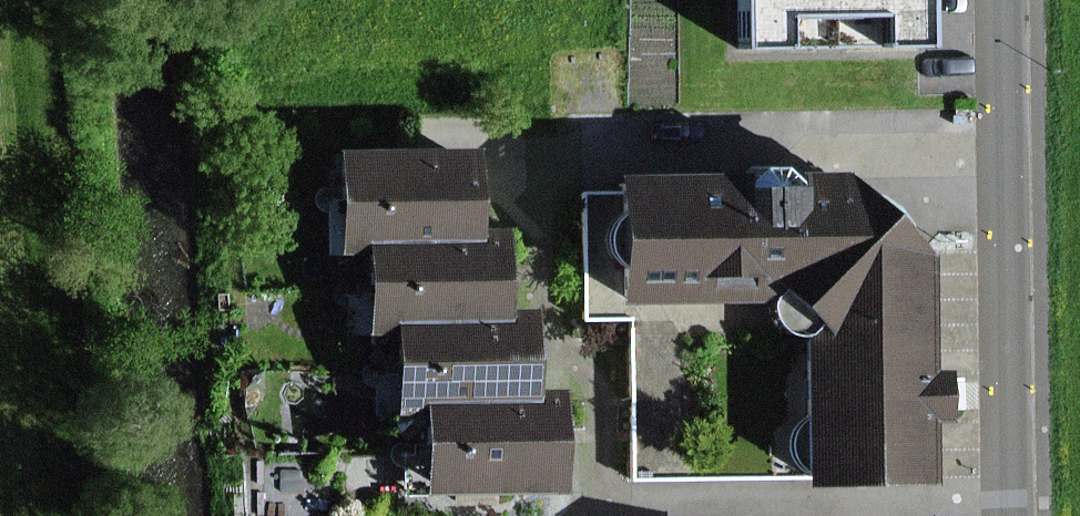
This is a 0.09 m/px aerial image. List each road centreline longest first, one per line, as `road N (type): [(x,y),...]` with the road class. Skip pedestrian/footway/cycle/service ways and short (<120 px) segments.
road 1 (residential): [(1002,0),(1006,515)]

